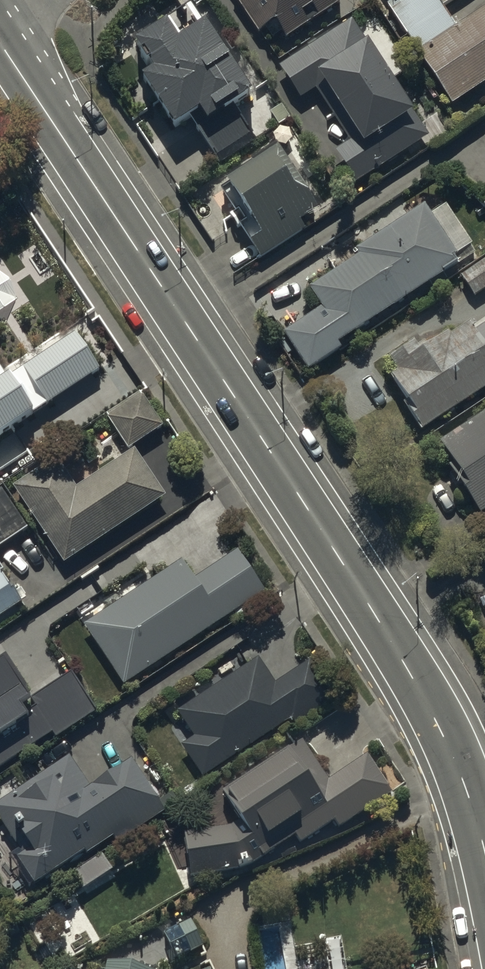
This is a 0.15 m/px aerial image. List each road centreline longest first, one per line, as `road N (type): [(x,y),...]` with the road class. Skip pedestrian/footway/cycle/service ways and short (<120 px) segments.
road 1 (secondary): [(3,42),(391,641),(453,759),(484,855)]

